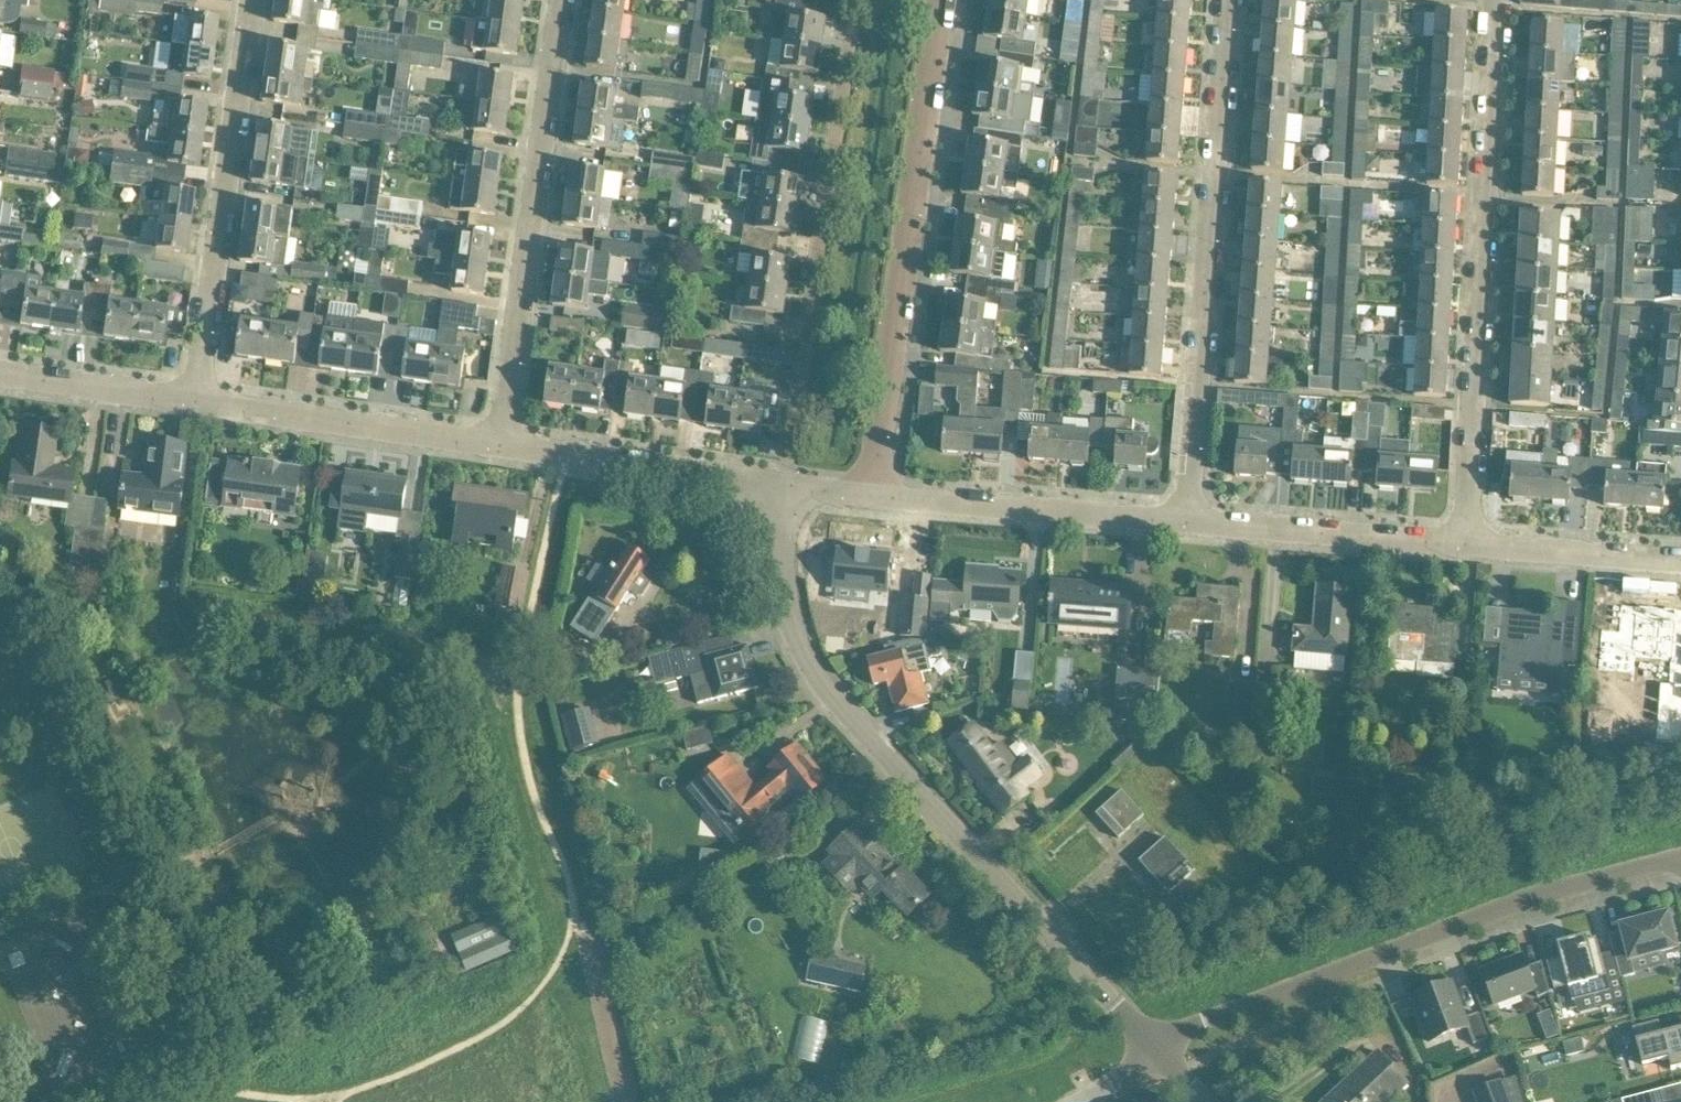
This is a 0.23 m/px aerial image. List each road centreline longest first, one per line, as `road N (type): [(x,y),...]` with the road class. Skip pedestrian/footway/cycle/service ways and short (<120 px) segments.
road 1 (tertiary): [(1168,1050),(897,781),(829,701),(779,582),(790,491)]
road 2 (residential): [(1468,549),(1504,0)]
road 3 (residential): [(1680,859),(1454,929),(1206,1023),(1168,1050)]
road 4 (residential): [(1193,525),(1234,0)]
road 5 (tertiary): [(876,501),(944,0)]
road 6 (residential): [(790,491),(857,0)]
road 7 (residential): [(502,454),(565,0)]
road 8 (residential): [(194,407),(252,0)]
road 9 (residential): [(1193,525),(876,501)]
road 10 (residential): [(502,454),(194,407)]
road 11 (residential): [(790,491),(502,454)]
road 12 (residential): [(1468,549),(1193,525)]
road 13 (residential): [(1680,563),(1468,549)]
road 14 (residential): [(194,407),(0,378)]
road 15 (residential): [(624,1101),(587,932)]

